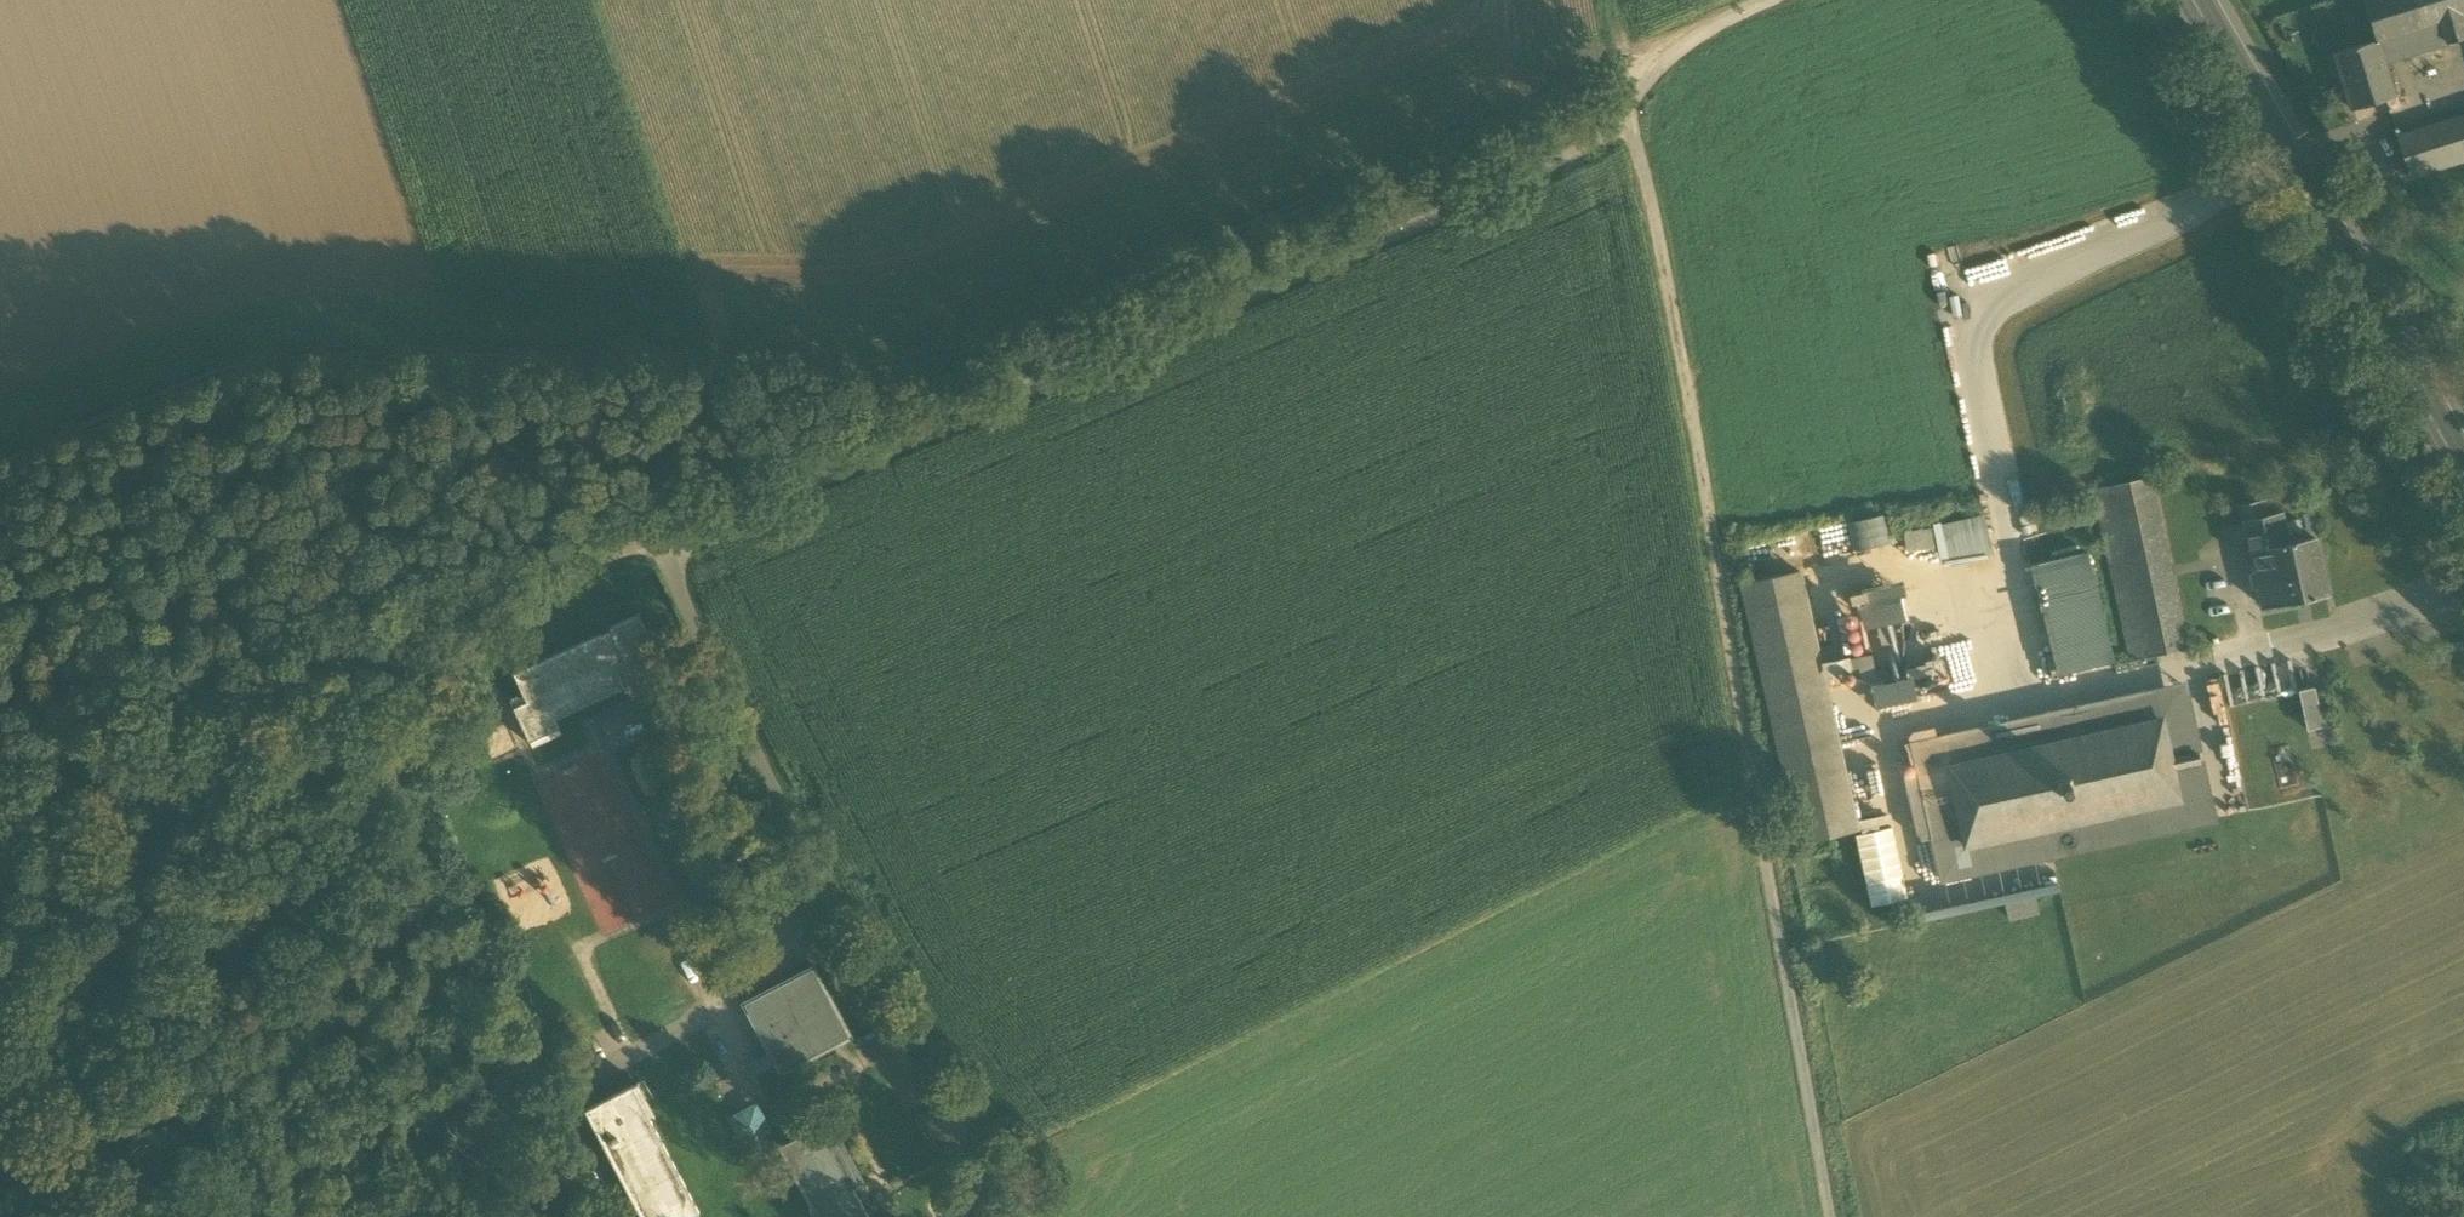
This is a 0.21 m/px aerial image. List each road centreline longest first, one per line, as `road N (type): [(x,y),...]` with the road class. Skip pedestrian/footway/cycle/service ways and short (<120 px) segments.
road 1 (track): [(0,468),(273,356),(911,368),(1625,64)]
road 2 (track): [(1635,128),(1707,491),(1830,1216)]
road 3 (secondary): [(2194,0),(2463,472)]

